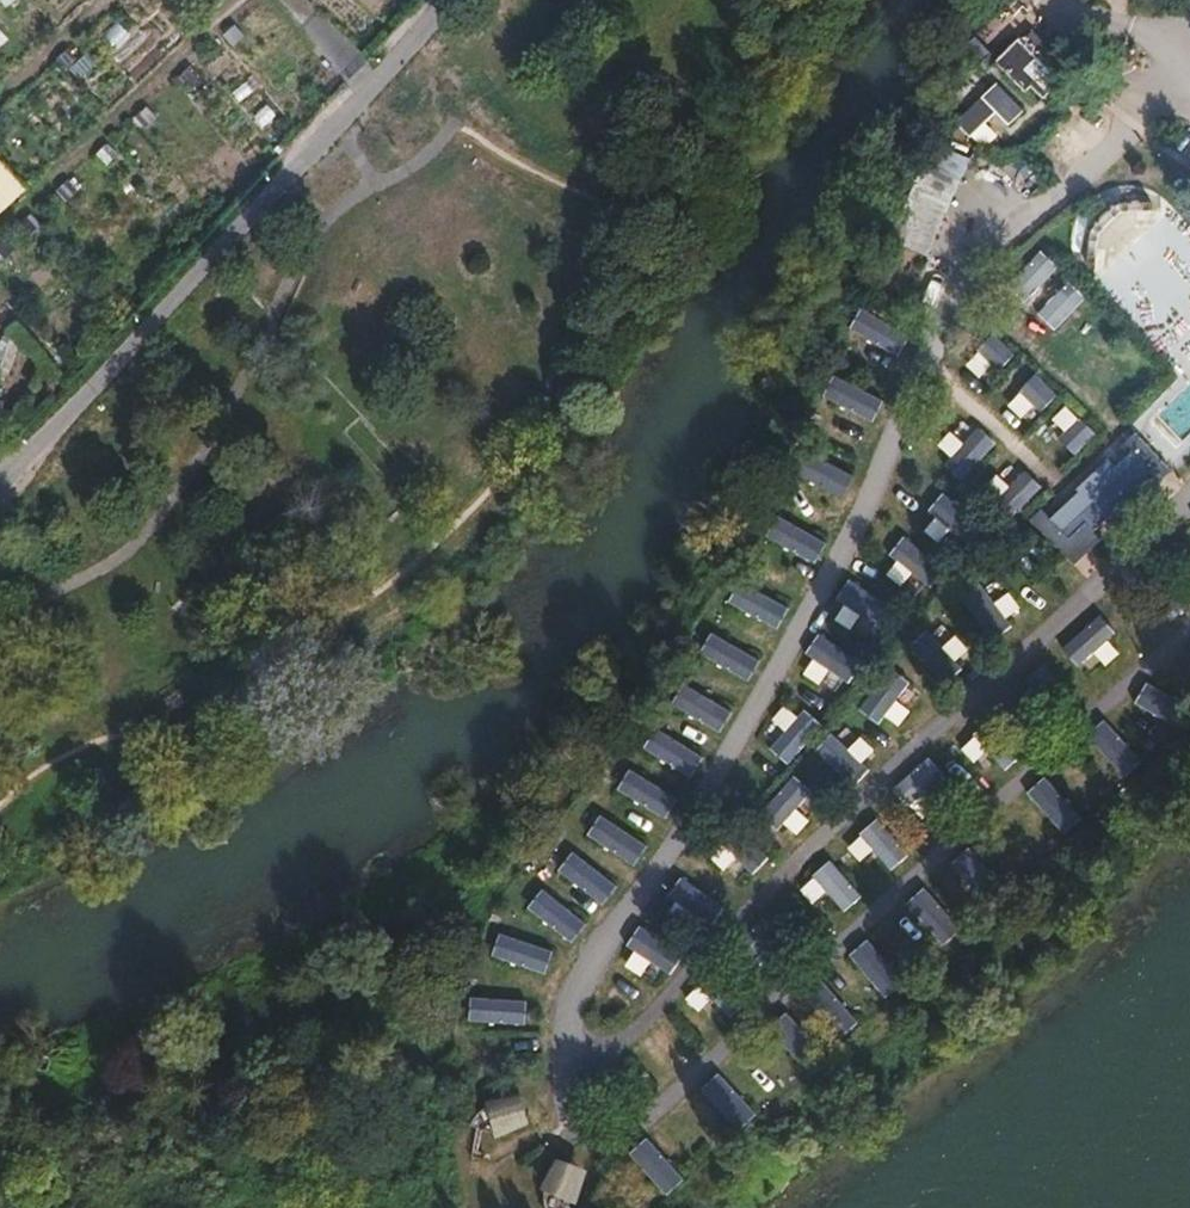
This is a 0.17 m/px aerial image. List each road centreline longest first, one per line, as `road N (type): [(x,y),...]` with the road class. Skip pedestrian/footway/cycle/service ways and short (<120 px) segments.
road 1 (unclassified): [(436,0),(170,313),(0,488)]

